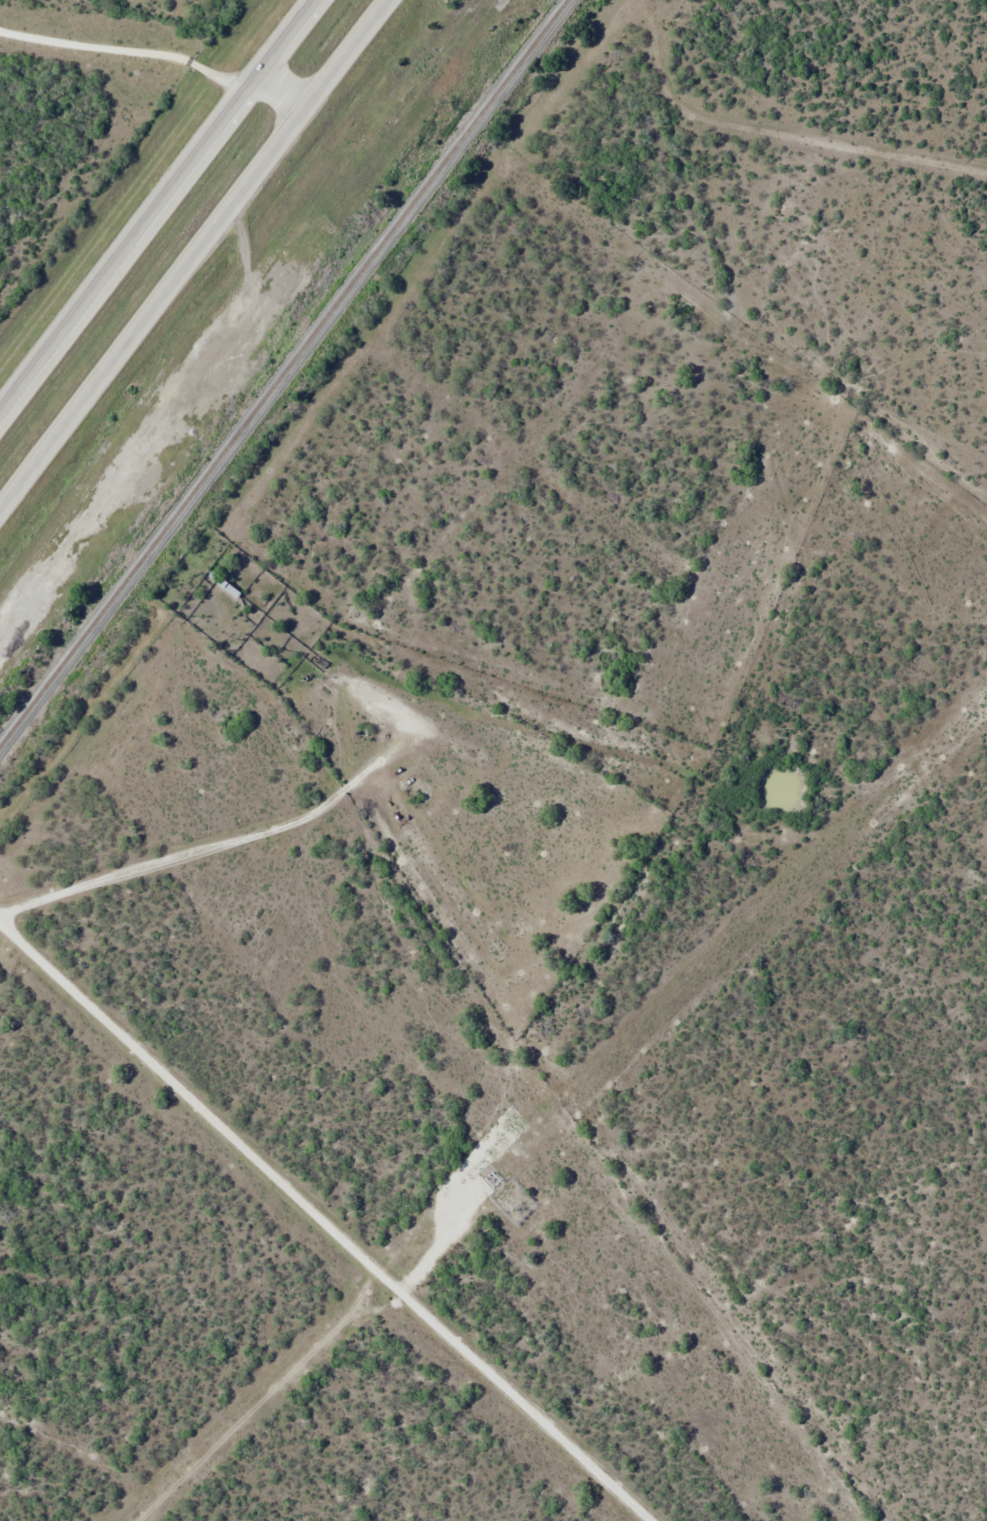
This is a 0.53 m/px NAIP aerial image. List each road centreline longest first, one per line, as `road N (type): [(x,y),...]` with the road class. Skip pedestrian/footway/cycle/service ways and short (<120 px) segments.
road 1 (residential): [(644,1520),(0,924)]
road 2 (trunk): [(0,517),(297,121),(401,0)]
road 3 (trunk): [(324,0),(0,421)]

